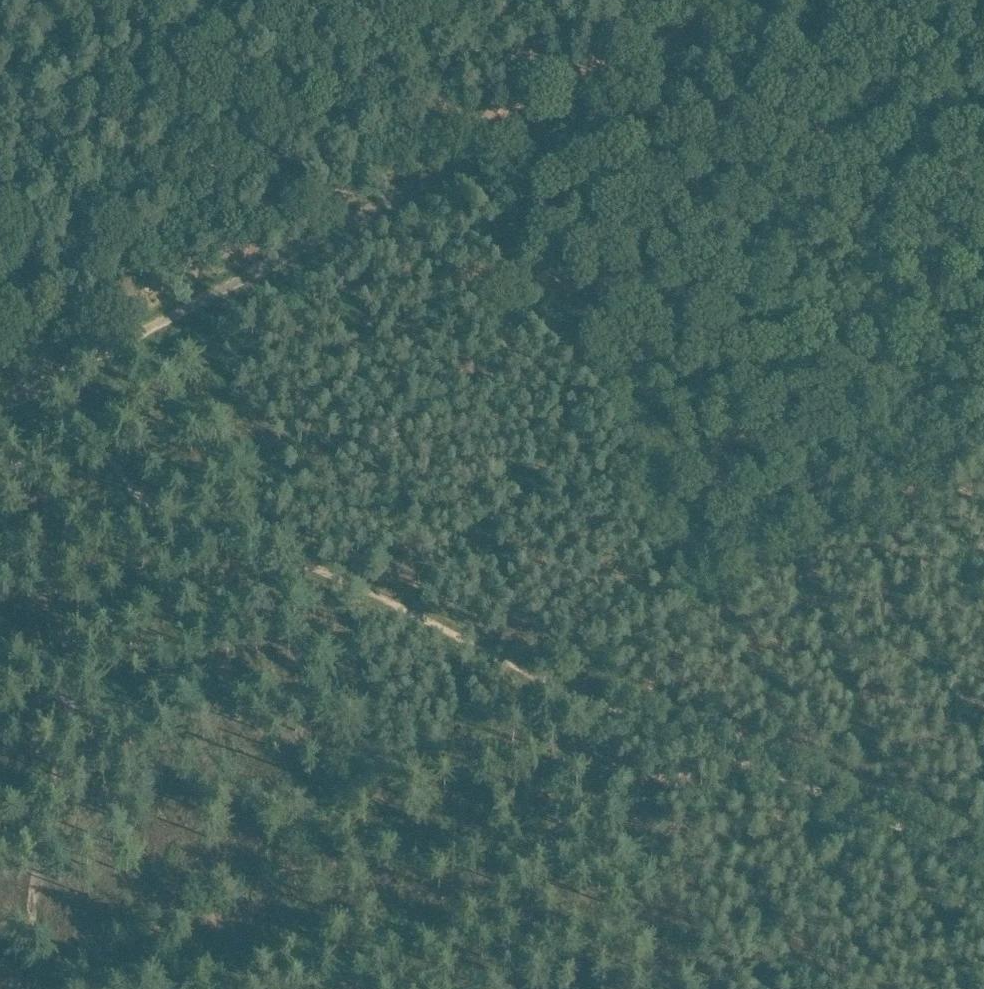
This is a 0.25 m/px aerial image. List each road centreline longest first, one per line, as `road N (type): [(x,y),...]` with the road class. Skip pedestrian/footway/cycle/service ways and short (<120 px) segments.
road 1 (track): [(764,0),(76,362)]
road 2 (track): [(5,988),(46,649),(26,484),(27,423),(46,378)]

